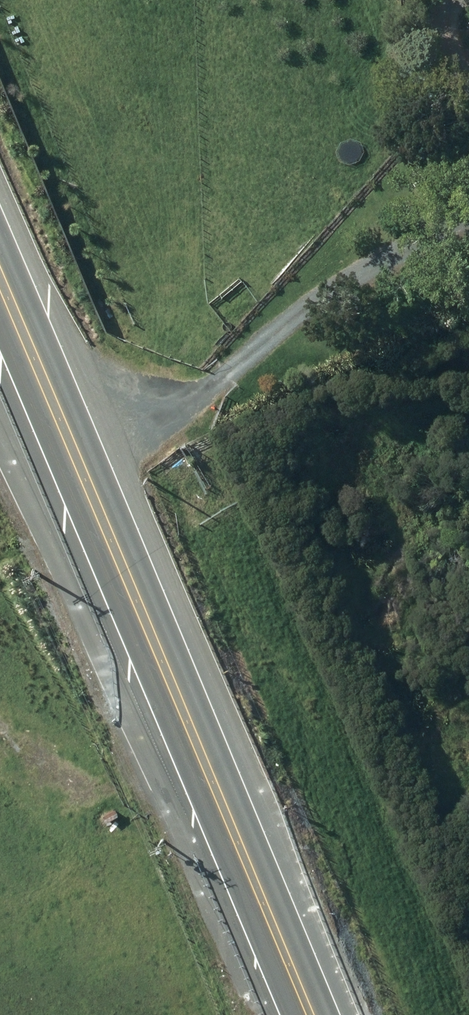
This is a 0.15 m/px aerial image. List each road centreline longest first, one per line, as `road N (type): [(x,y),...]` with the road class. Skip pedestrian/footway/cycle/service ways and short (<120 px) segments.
road 1 (primary): [(0,327),(280,963)]
road 2 (primary): [(280,963),(178,816),(0,443)]

